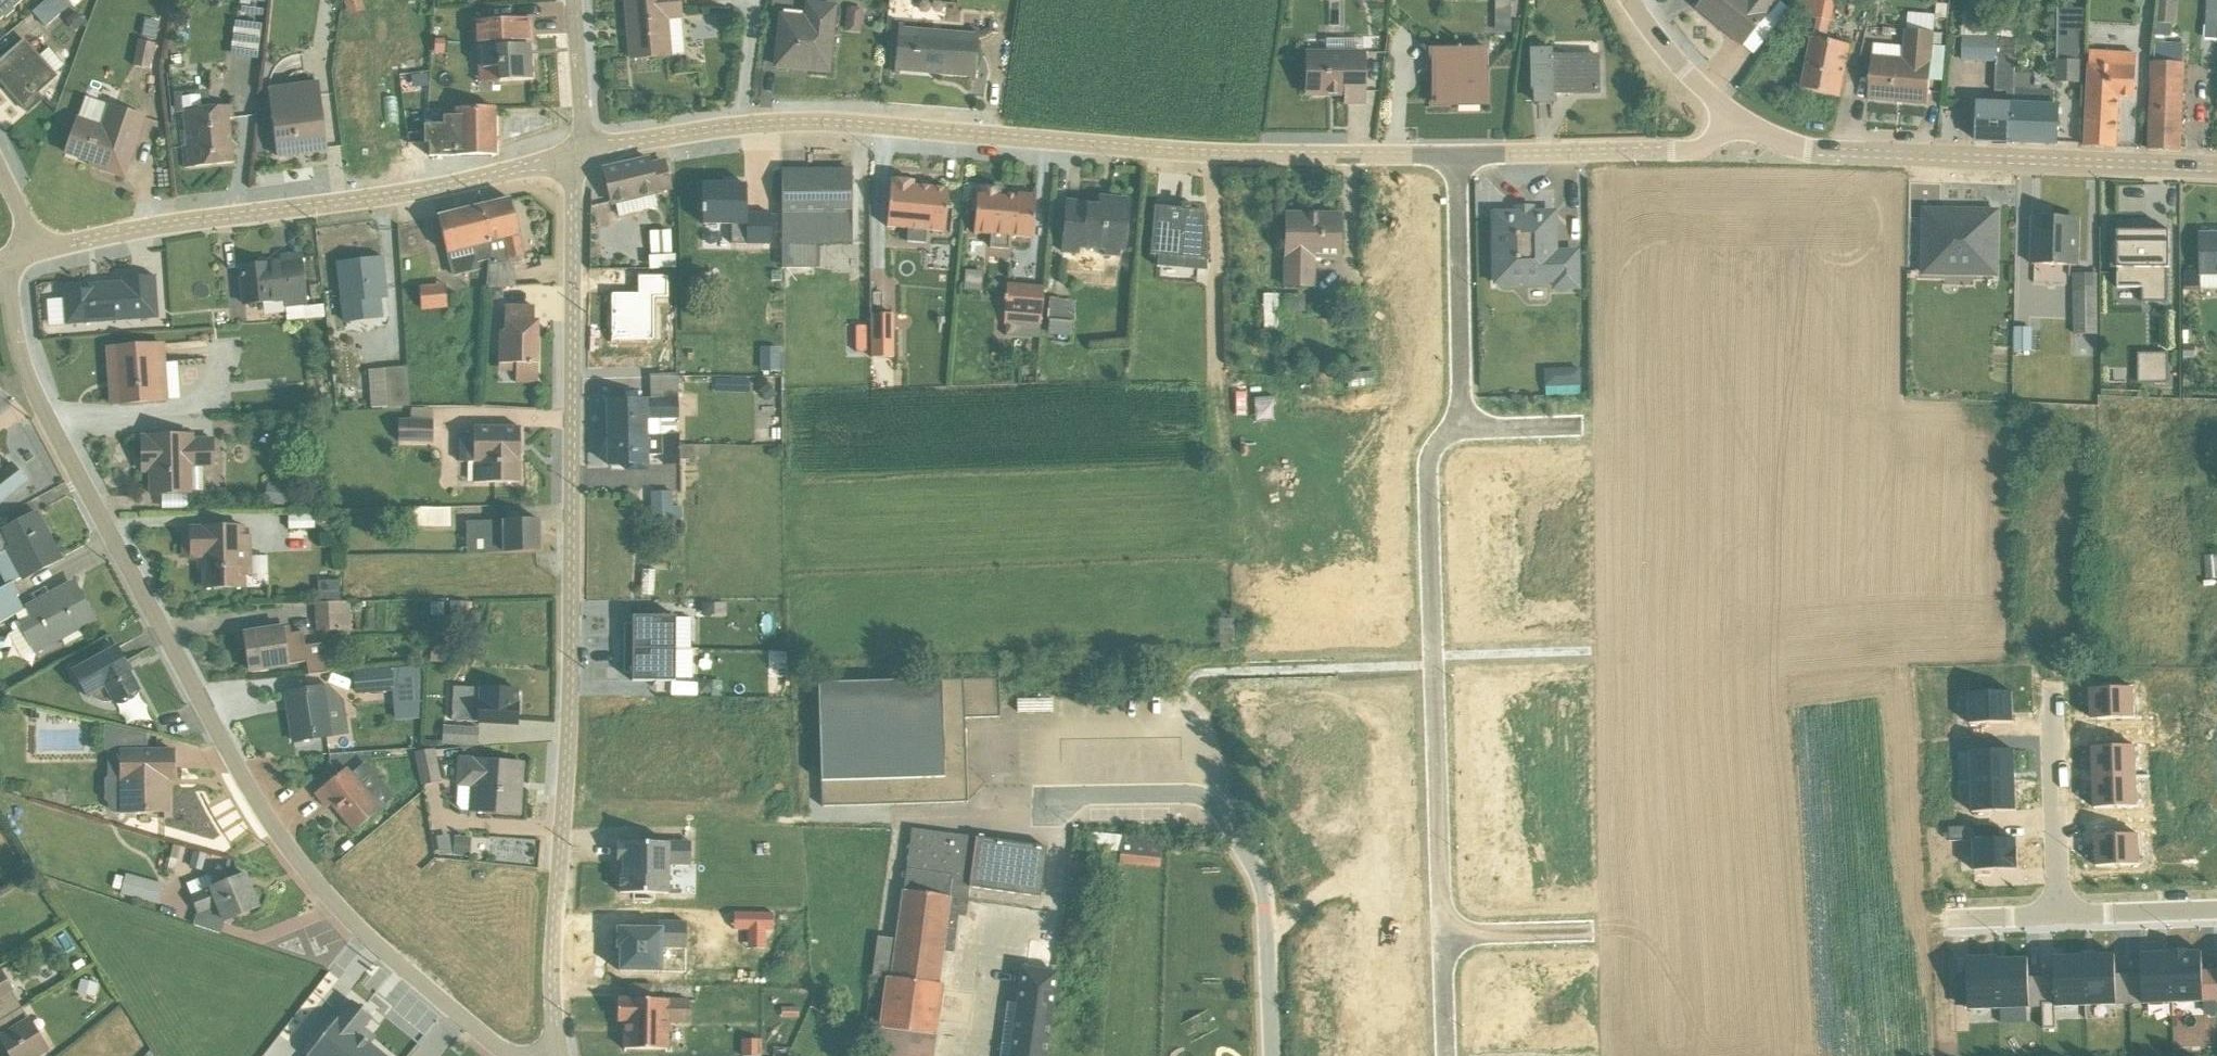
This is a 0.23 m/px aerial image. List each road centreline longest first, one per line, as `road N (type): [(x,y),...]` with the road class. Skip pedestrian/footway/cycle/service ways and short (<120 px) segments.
road 1 (residential): [(524,1055),(505,1051),(389,959),(324,892),(241,779),(39,397),(0,263)]
road 2 (residential): [(573,157),(571,667),(550,996),(561,1055)]
road 3 (residential): [(1459,154),(1193,154),(805,122),(709,129),(587,155)]
road 4 (residential): [(573,157),(425,192),(167,223),(37,252)]
road 5 (residential): [(1441,936),(1427,474),(1455,425)]
road 6 (residential): [(1734,116),(1810,150),(2216,168)]
road 7 (residential): [(1274,1055),(1264,895),(1212,800),(1087,795),(1049,809)]
road 8 (residential): [(1734,116),(1713,142),(1685,154),(1459,154)]
road 9 (residential): [(1455,425),(1459,154)]
road 10 (residential): [(2051,686),(2058,916)]
road 11 (residential): [(2216,911),(2058,916)]
road 12 (residential): [(1630,0),(1685,74),(1734,116)]
road 13 (residential): [(574,0),(587,155)]
road 14 (residential): [(1586,932),(1441,936)]
road 15 (residential): [(1575,428),(1455,425)]
road 16 (residential): [(1445,1055),(1441,936)]

